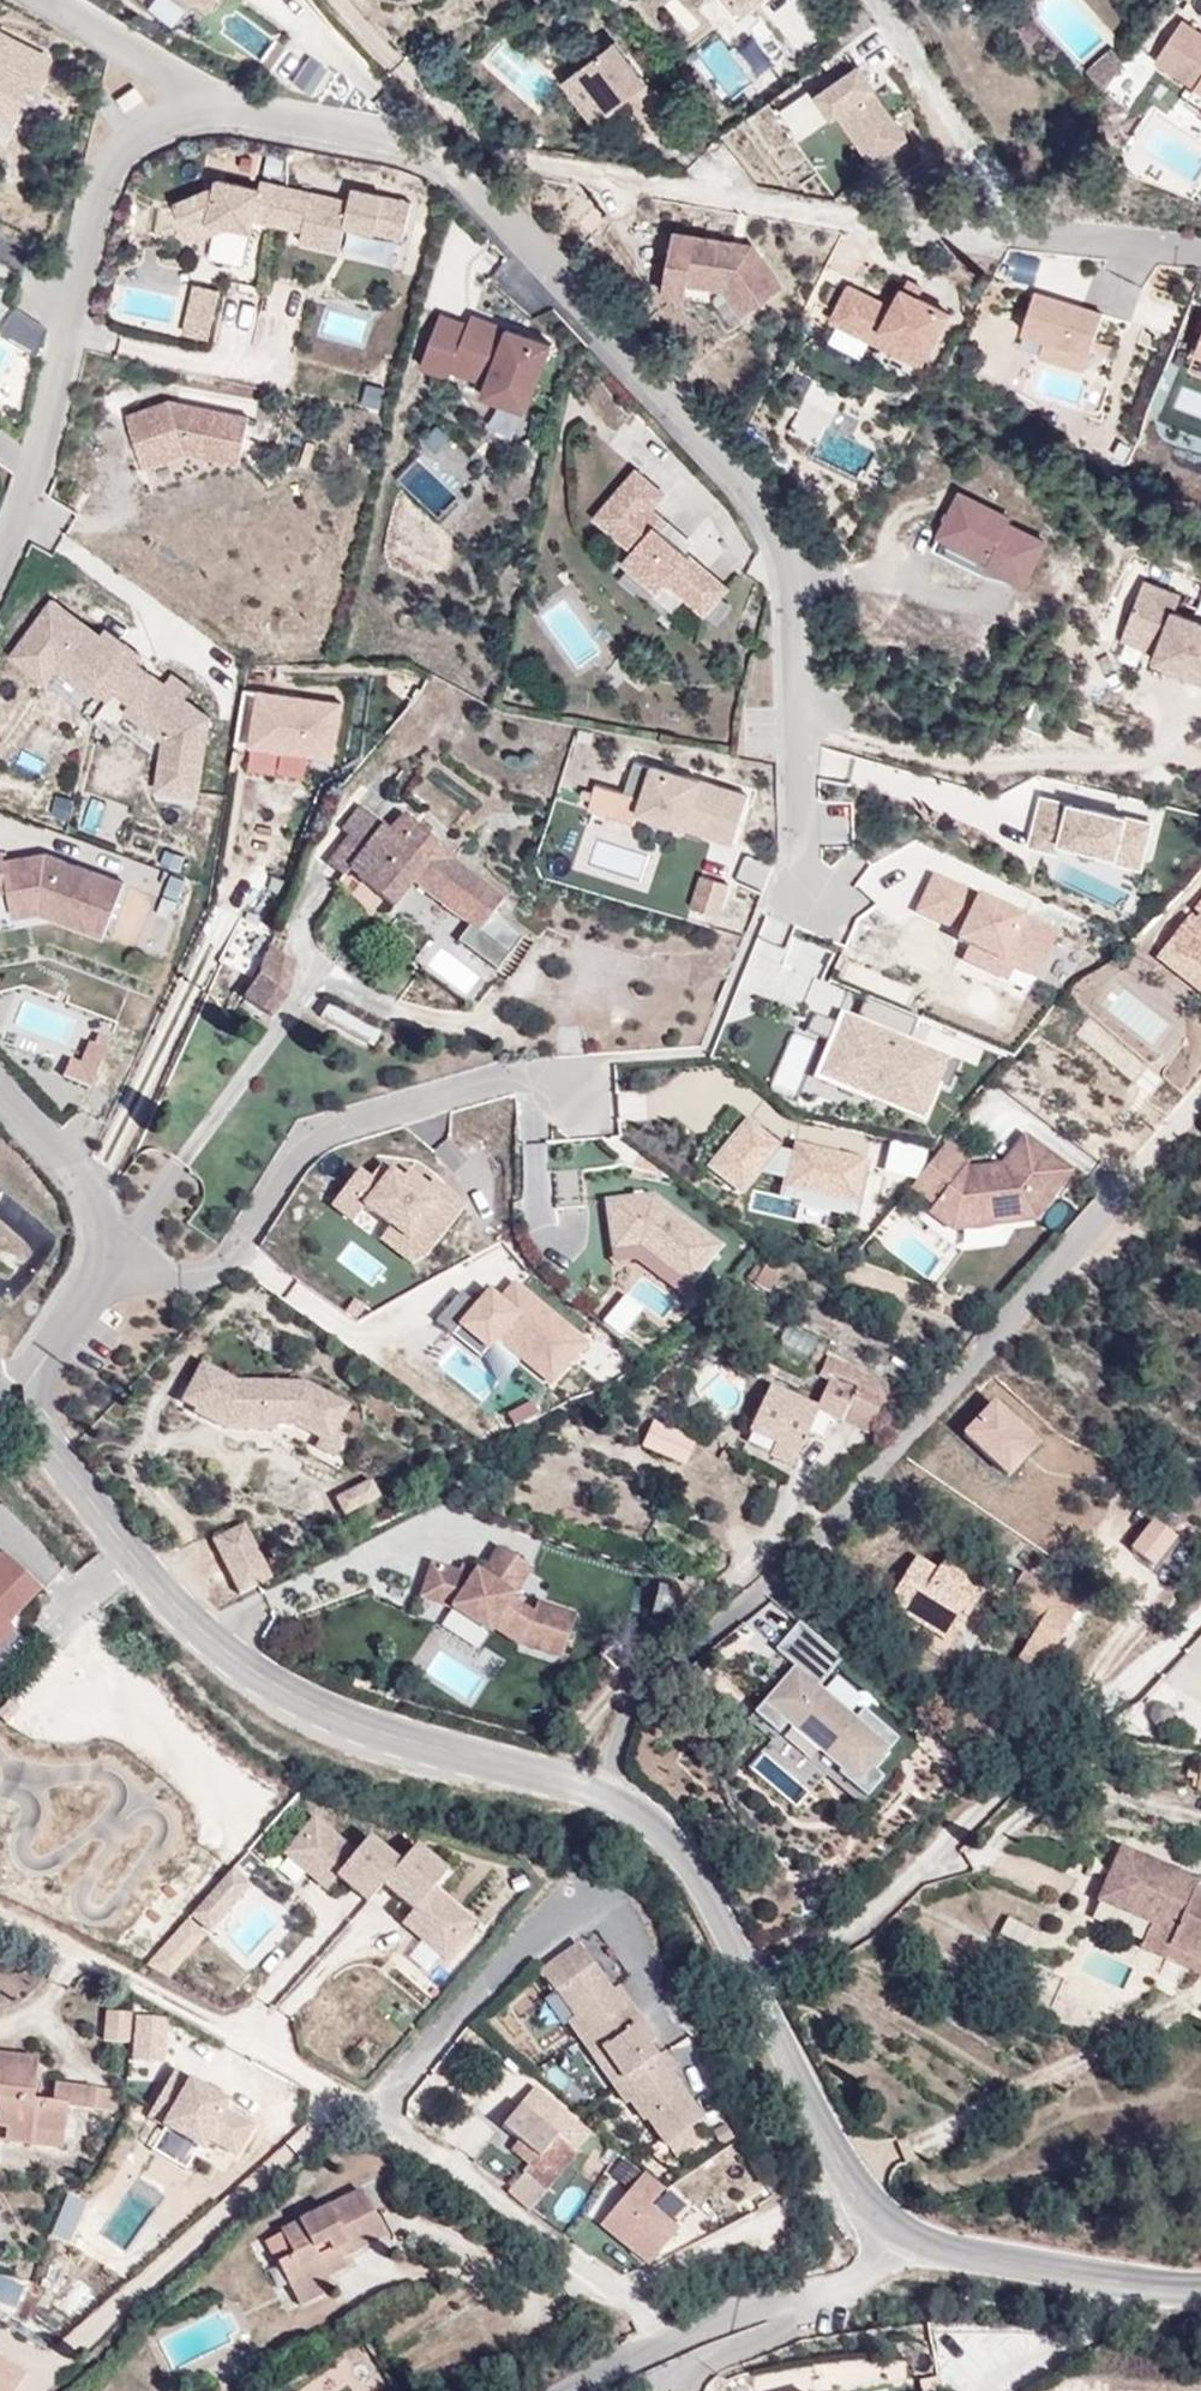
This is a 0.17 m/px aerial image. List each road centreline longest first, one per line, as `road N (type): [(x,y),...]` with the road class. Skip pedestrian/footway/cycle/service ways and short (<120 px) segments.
road 1 (residential): [(0,560),(38,459),(99,194),(127,140),(190,108),(224,105),(404,144),(473,184),(780,534),(798,894)]
road 2 (unclassified): [(854,2183),(648,2285),(610,2287),(374,2110),(0,1916)]
road 3 (residential): [(752,1983),(716,1907),(660,1825),(587,1787),(353,1722),(256,1671),(180,1609),(6,1406)]
road 4 (unclassified): [(752,1983),(857,1923),(1040,1741),(1131,1685),(1200,1616)]
road 5 (residential): [(6,1406),(90,1292),(107,1232),(98,1207),(0,1095)]
road 6 (unclassified): [(898,2231),(882,2258),(846,2281),(741,2309),(567,2390)]
road 7 (residential): [(1200,2288),(1085,2275),(898,2231)]
road 8 (residential): [(854,2183),(752,1983)]
road 9 (residential): [(996,229),(1200,254)]

